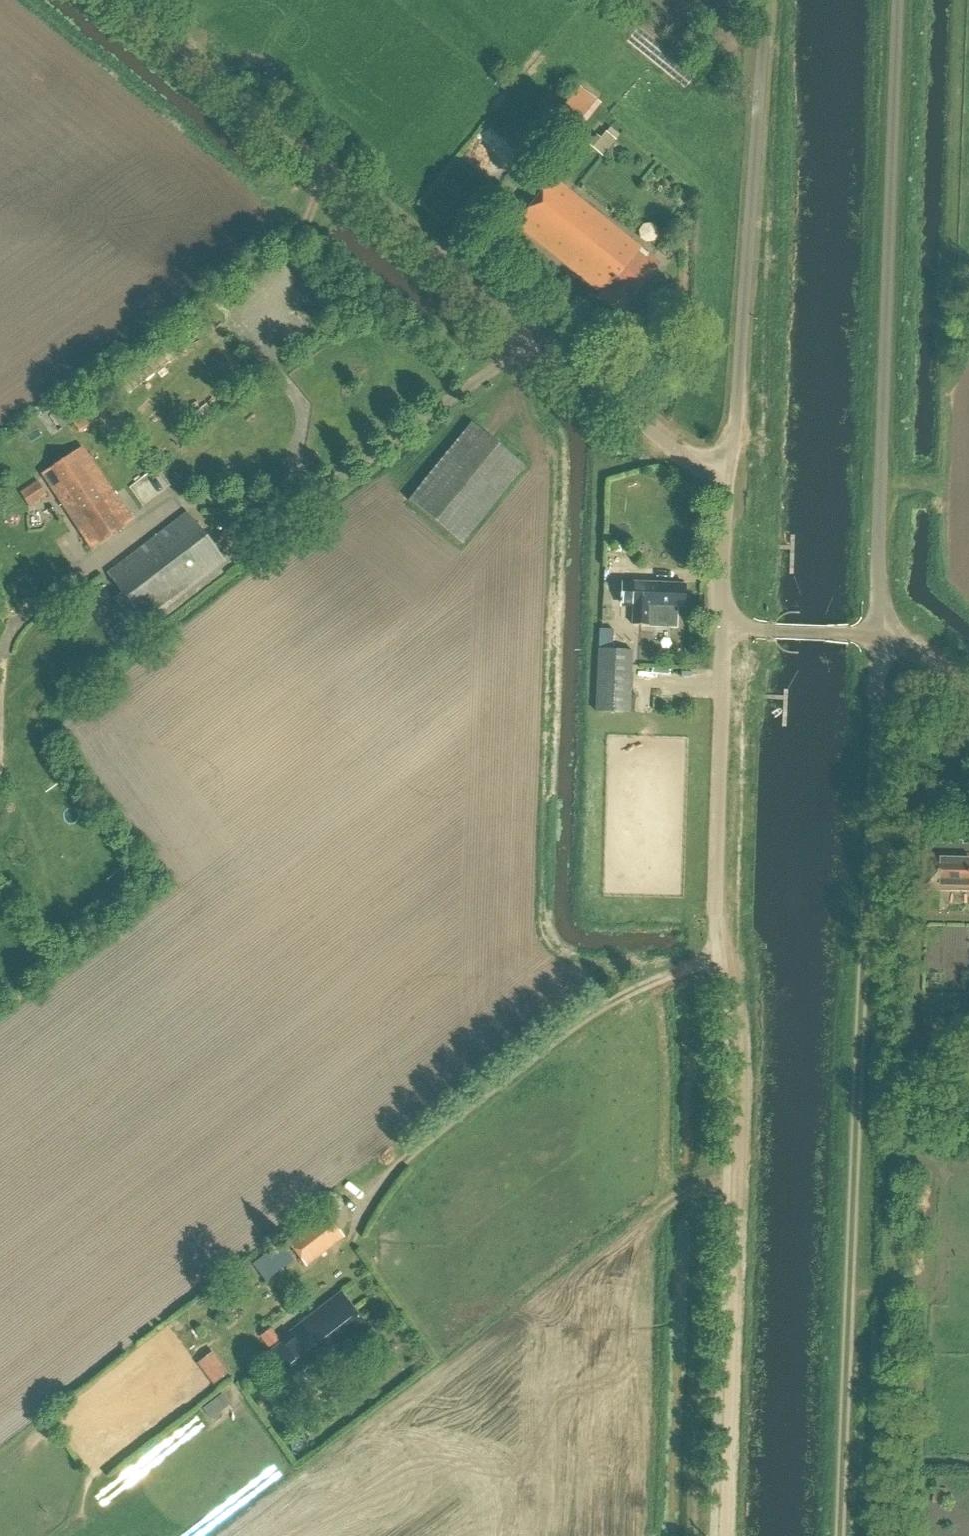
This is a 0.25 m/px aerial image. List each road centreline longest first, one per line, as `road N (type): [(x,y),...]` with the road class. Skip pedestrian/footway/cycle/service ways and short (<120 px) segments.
road 1 (unclassified): [(839,1535),(880,634)]
road 2 (unclassified): [(726,478),(679,452),(112,0)]
road 3 (unclassified): [(880,634),(902,0)]
road 4 (track): [(721,1535),(739,1065),(717,909)]
road 5 (unclassified): [(726,478),(763,0)]
road 6 (unclassified): [(723,630),(717,909)]
road 7 (unclassified): [(723,630),(726,478)]

